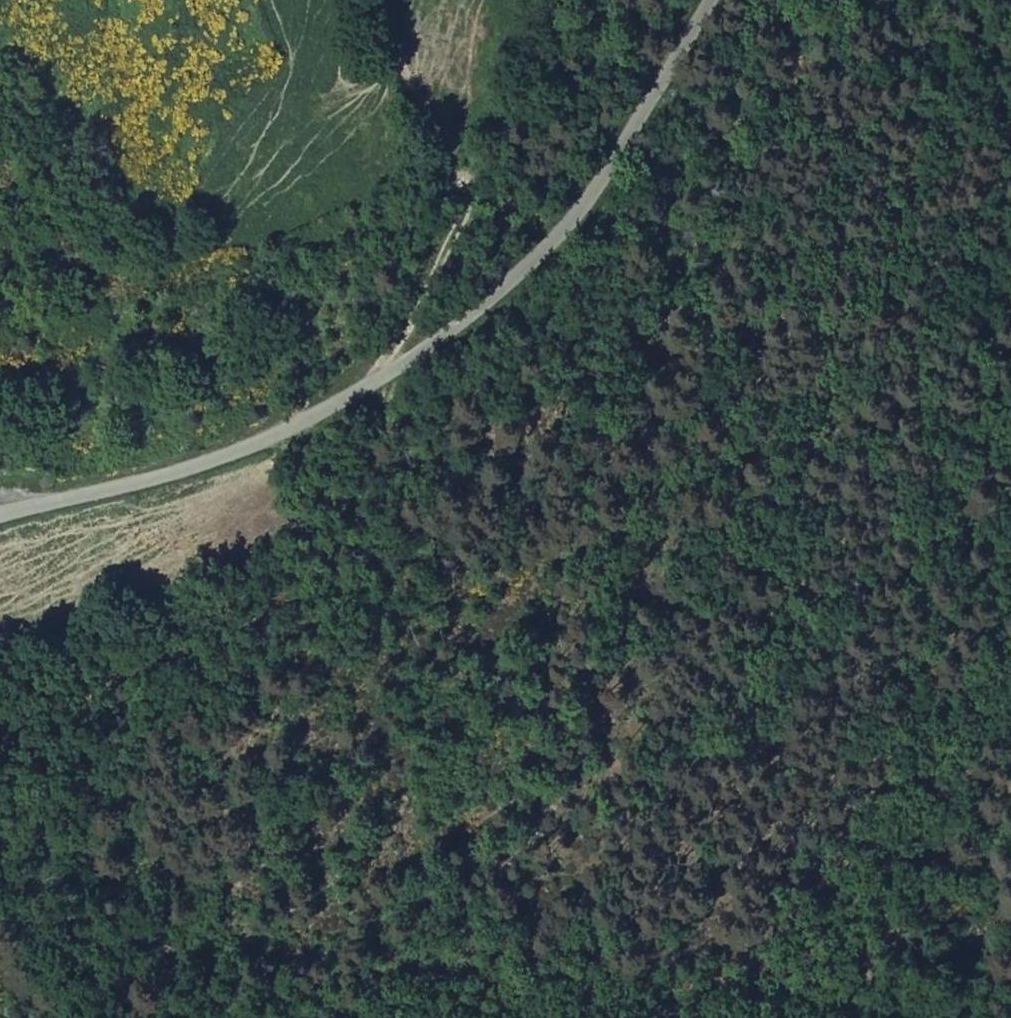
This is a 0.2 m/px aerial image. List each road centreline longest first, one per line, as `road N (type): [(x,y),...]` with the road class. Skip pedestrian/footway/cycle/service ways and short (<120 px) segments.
road 1 (unclassified): [(715,0),(590,210),(492,307),(365,392),(221,458),(0,519)]
road 2 (track): [(0,331),(295,259),(436,203),(502,148)]

